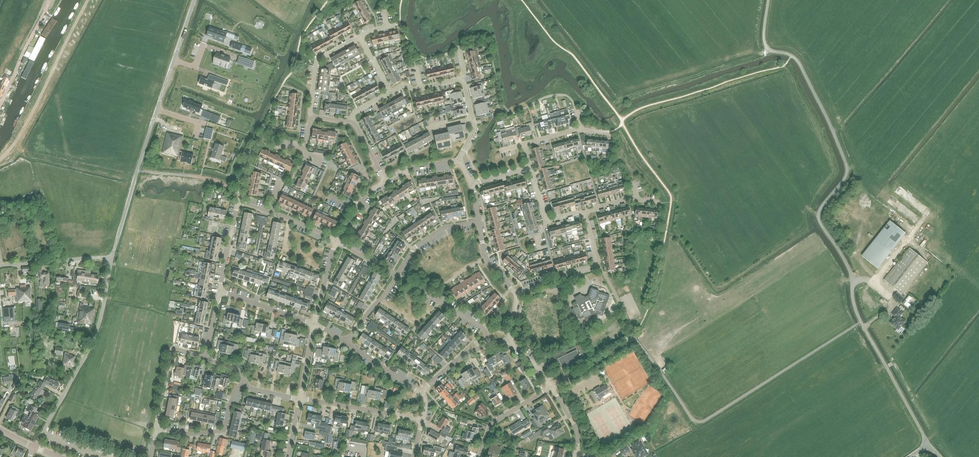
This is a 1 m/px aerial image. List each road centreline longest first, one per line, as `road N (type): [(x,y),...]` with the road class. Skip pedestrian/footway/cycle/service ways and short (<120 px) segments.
road 1 (unclassified): [(112,258),(194,0)]
road 2 (unclassified): [(34,448),(95,336),(112,258)]
road 3 (unclassified): [(927,448),(857,313),(849,268)]
road 4 (track): [(0,159),(22,133),(88,0)]
road 5 (residential): [(517,294),(597,264),(584,211)]
road 6 (residential): [(422,420),(300,399)]
road 7 (residential): [(156,428),(223,430),(246,382)]

